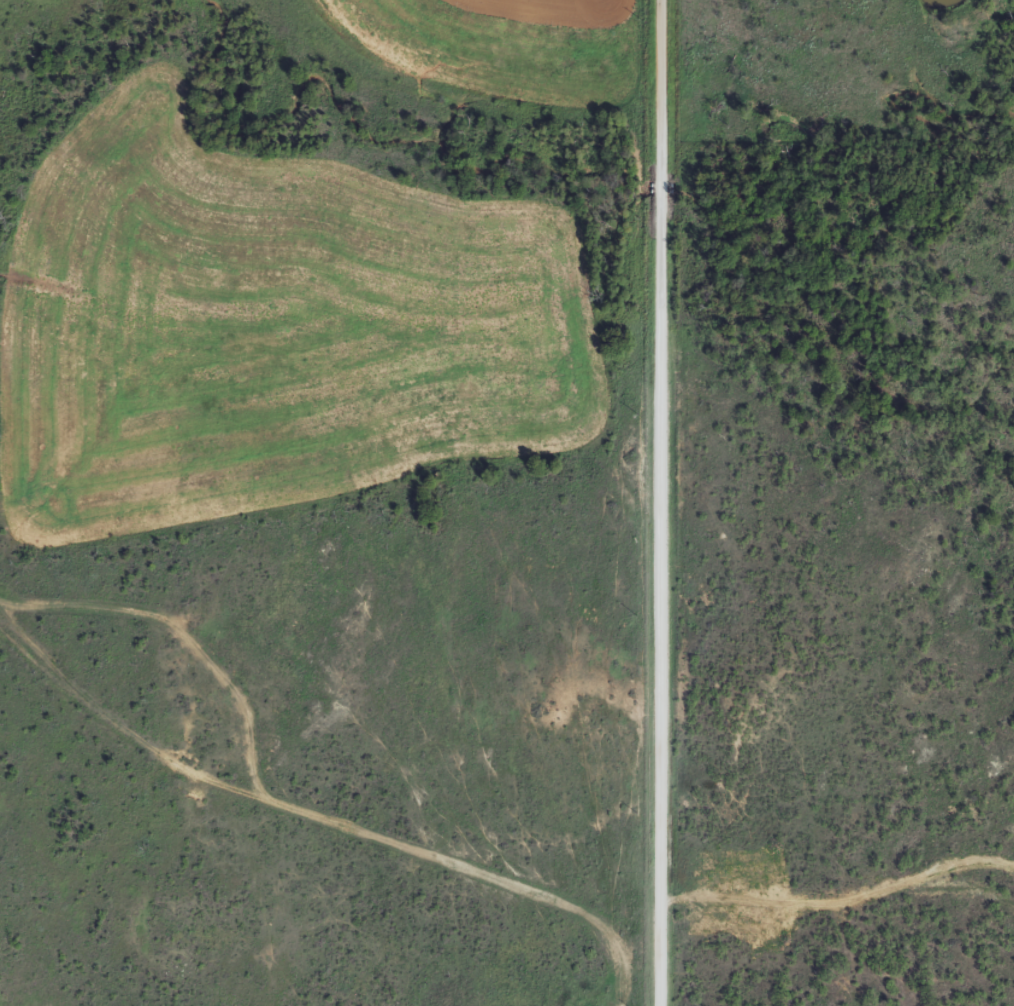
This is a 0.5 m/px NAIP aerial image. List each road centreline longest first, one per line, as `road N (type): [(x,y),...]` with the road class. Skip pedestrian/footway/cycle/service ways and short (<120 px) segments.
road 1 (residential): [(0,608),(73,676),(241,789),(368,840),(664,907),(974,906),(1013,919)]
road 2 (residential): [(664,1005),(664,0)]

